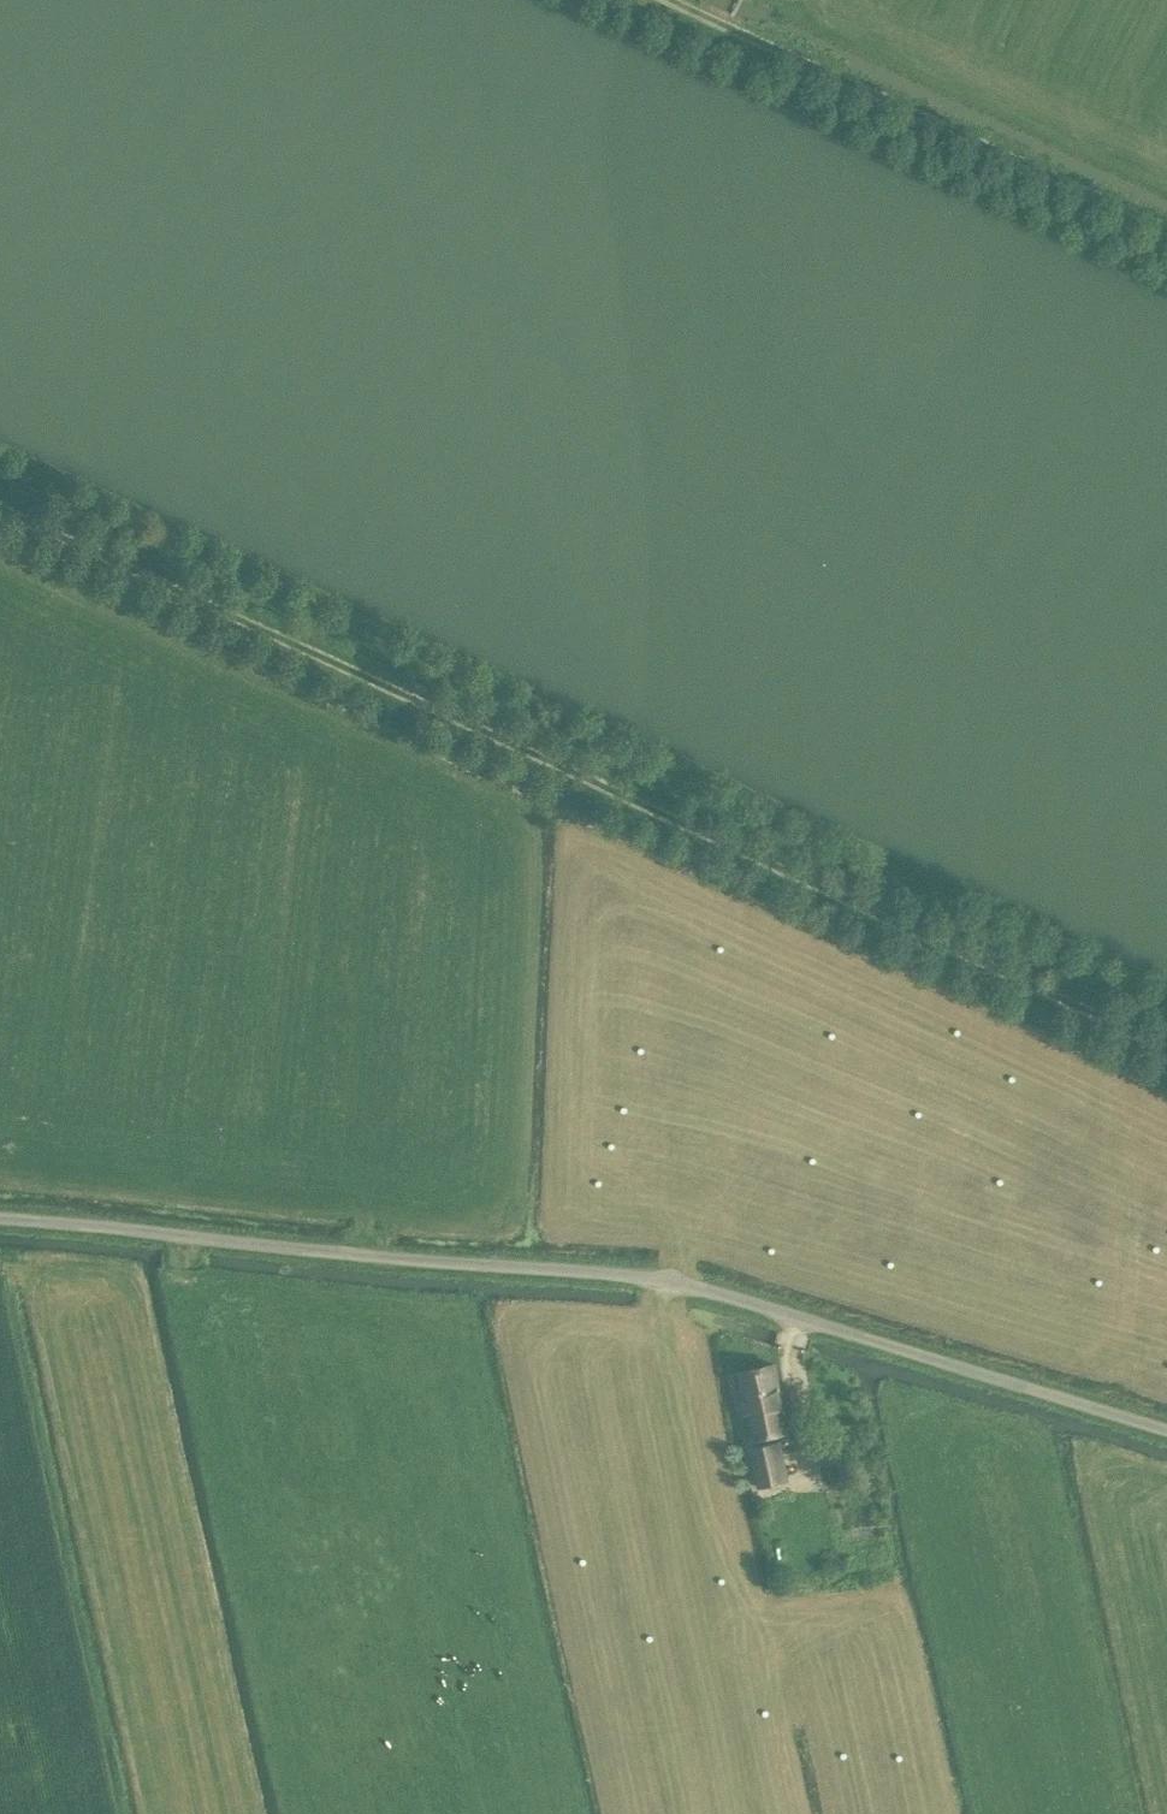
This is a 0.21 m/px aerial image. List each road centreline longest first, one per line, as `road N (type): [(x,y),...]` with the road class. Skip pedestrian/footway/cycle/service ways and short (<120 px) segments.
road 1 (track): [(1166,1048),(0,507)]
road 2 (unclassified): [(1166,1431),(667,1282),(0,1220)]
road 3 (track): [(1166,235),(665,0)]

